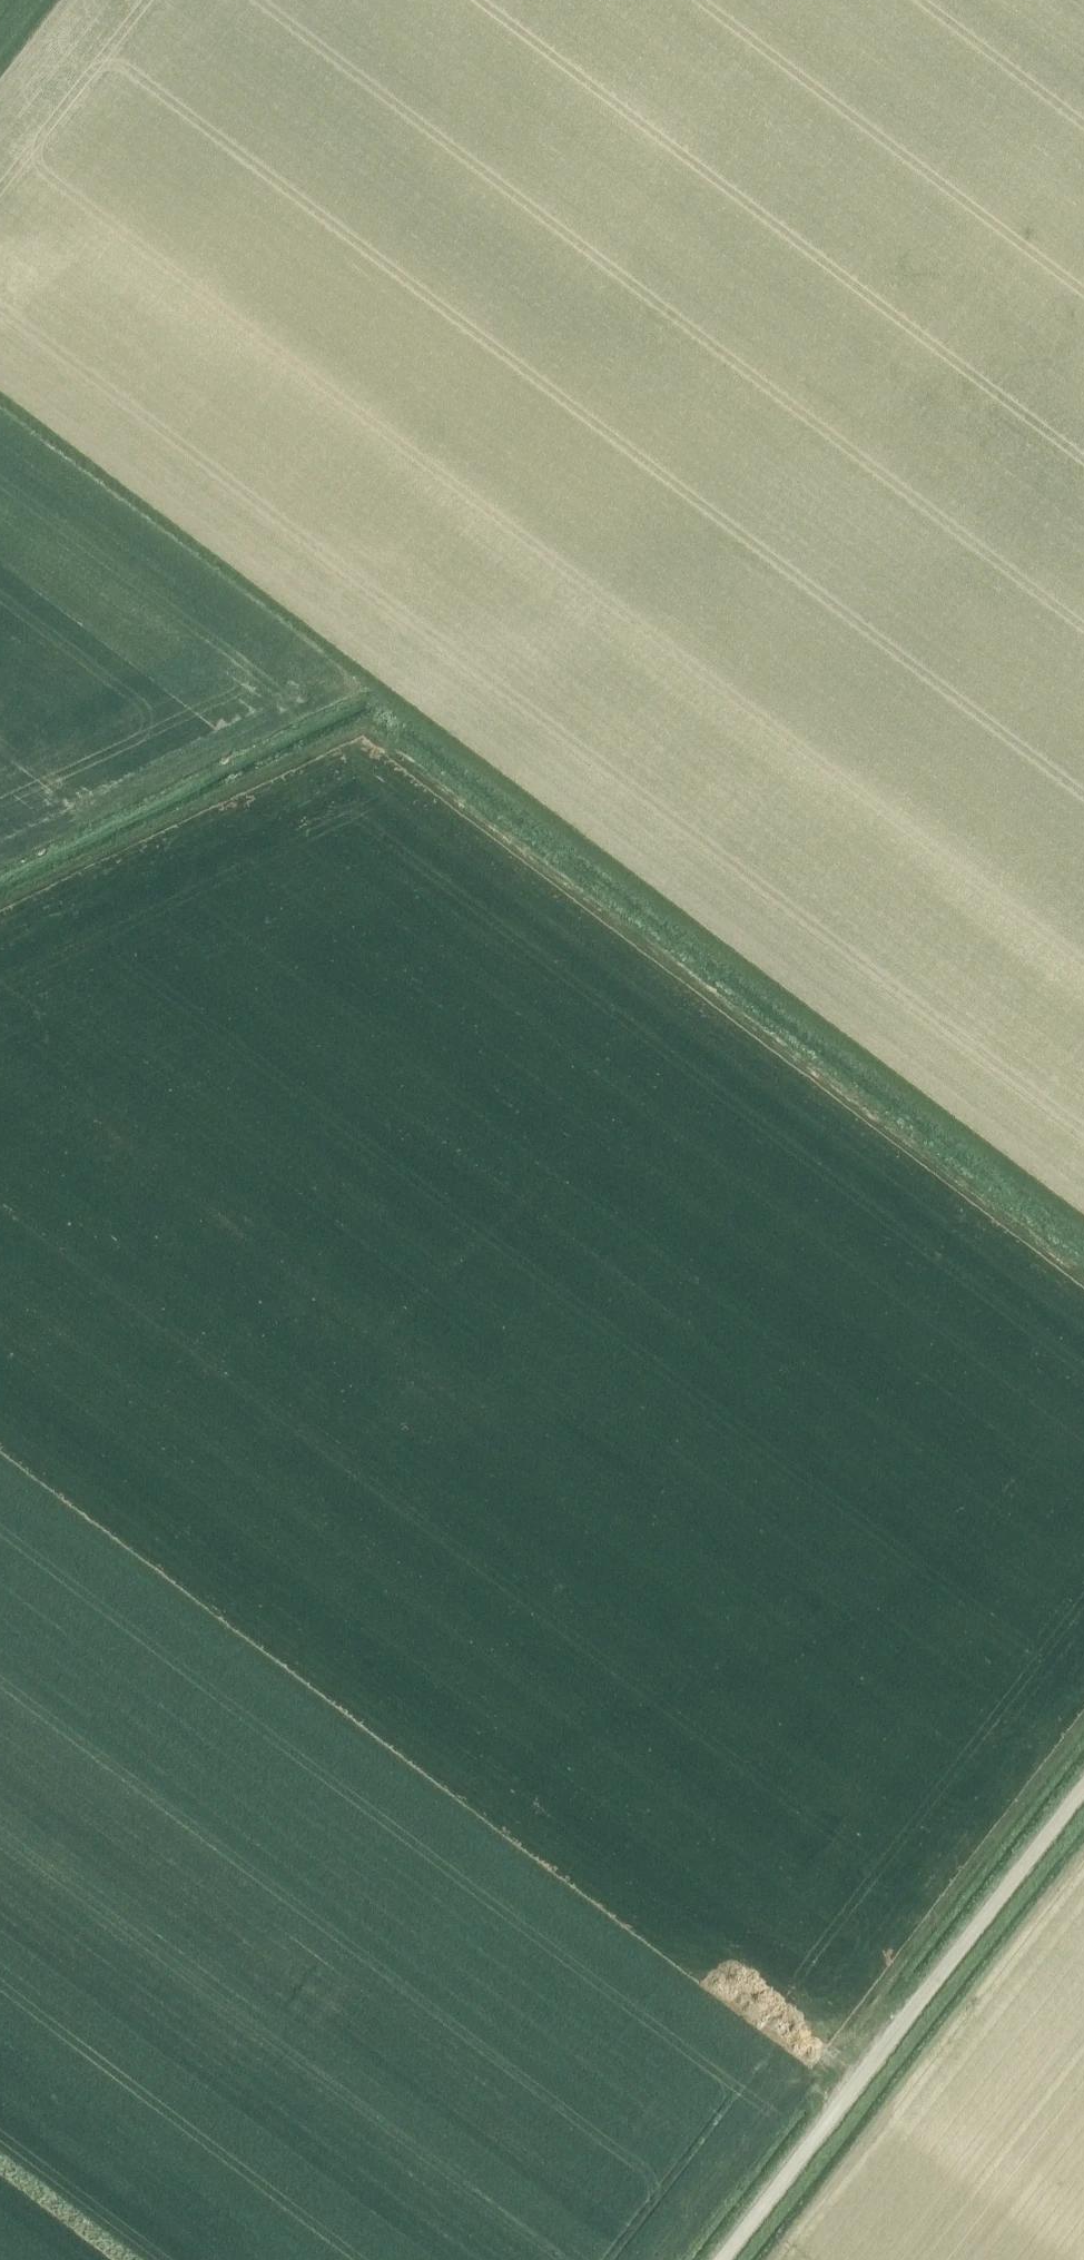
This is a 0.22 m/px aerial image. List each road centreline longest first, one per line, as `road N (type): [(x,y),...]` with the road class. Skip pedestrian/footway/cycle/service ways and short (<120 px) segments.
road 1 (unclassified): [(721,2259),(1083,1785)]

